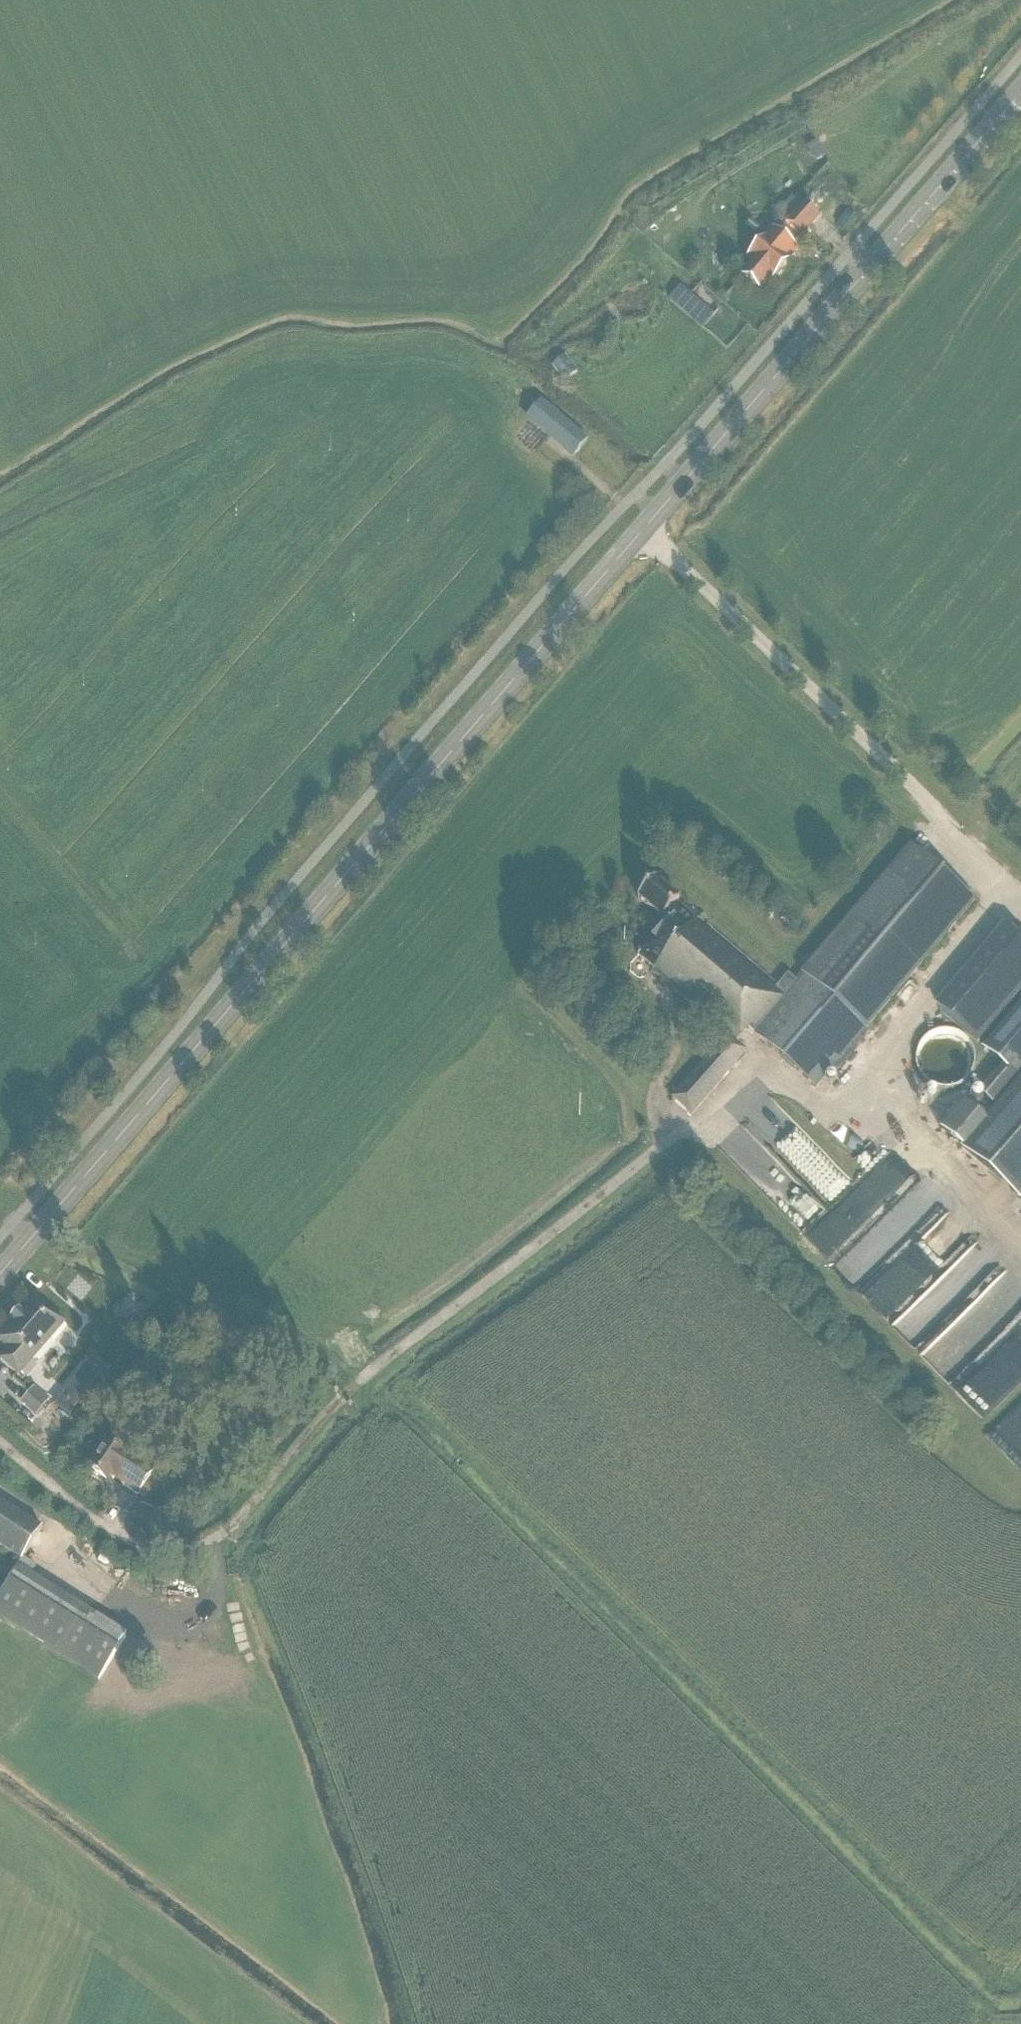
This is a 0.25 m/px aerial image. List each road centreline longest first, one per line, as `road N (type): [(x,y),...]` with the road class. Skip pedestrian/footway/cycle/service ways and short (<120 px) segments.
road 1 (secondary): [(0,1276),(1020,89)]
road 2 (unclassified): [(0,1436),(164,1557),(197,1561),(228,1550),(387,1369),(685,1149)]

